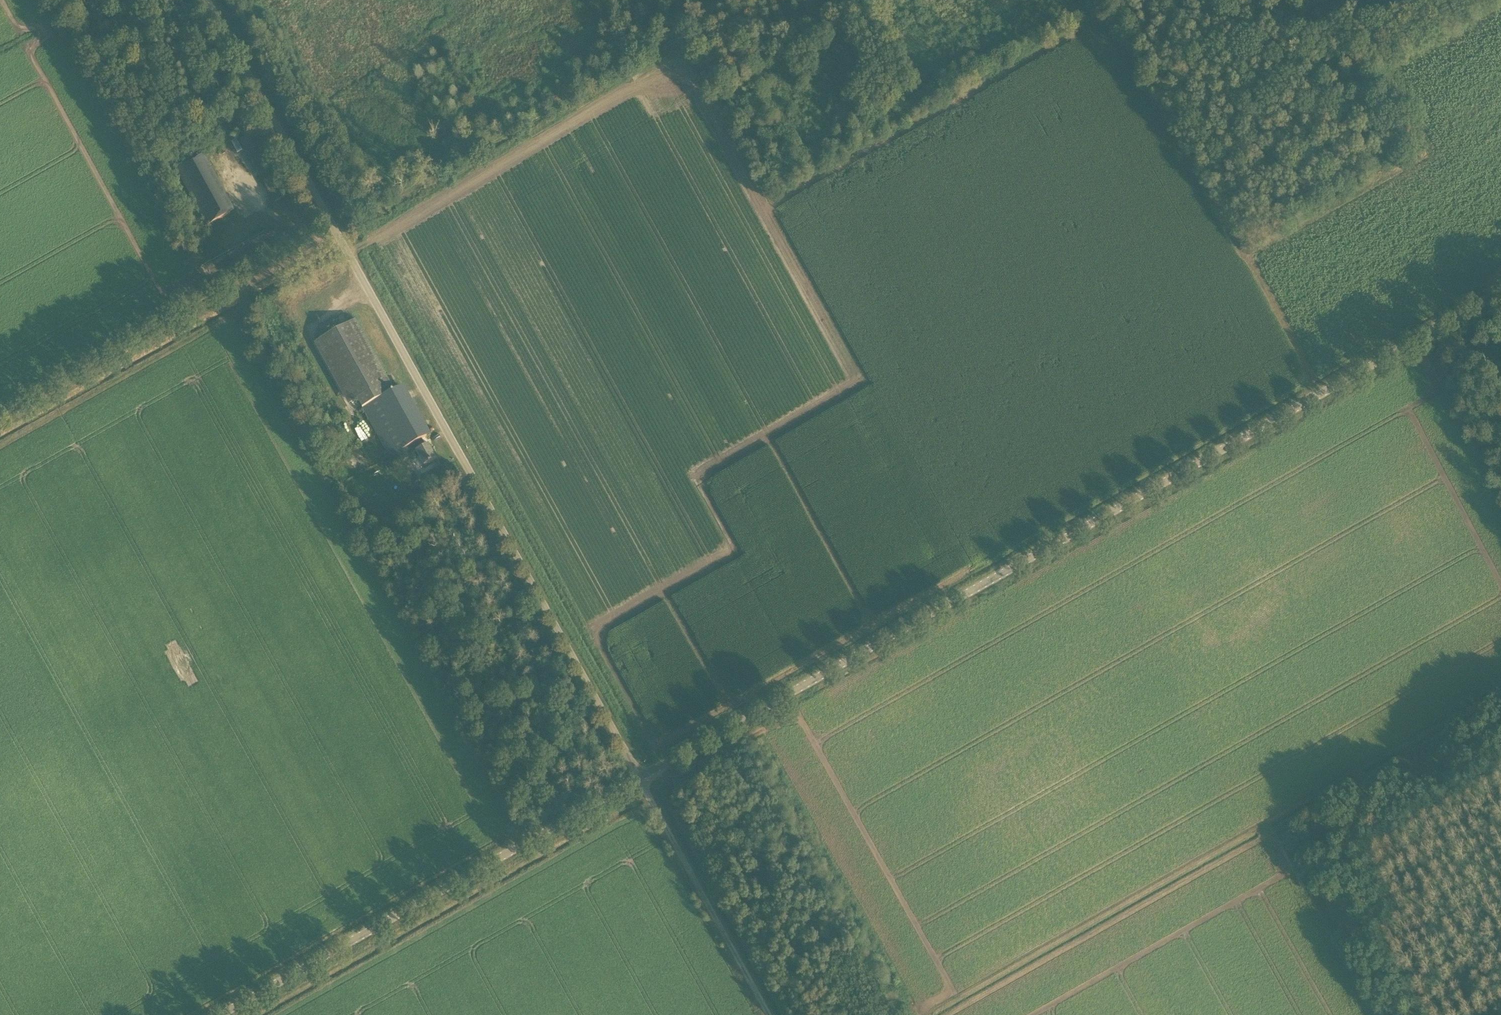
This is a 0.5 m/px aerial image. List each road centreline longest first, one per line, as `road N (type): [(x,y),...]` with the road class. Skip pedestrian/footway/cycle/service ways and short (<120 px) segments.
road 1 (unclassified): [(1500,290),(638,782)]
road 2 (unclassified): [(638,782),(210,0)]
road 3 (unclassified): [(638,782),(219,1014)]
road 4 (track): [(339,235),(0,424)]
road 5 (track): [(638,782),(767,1014)]

